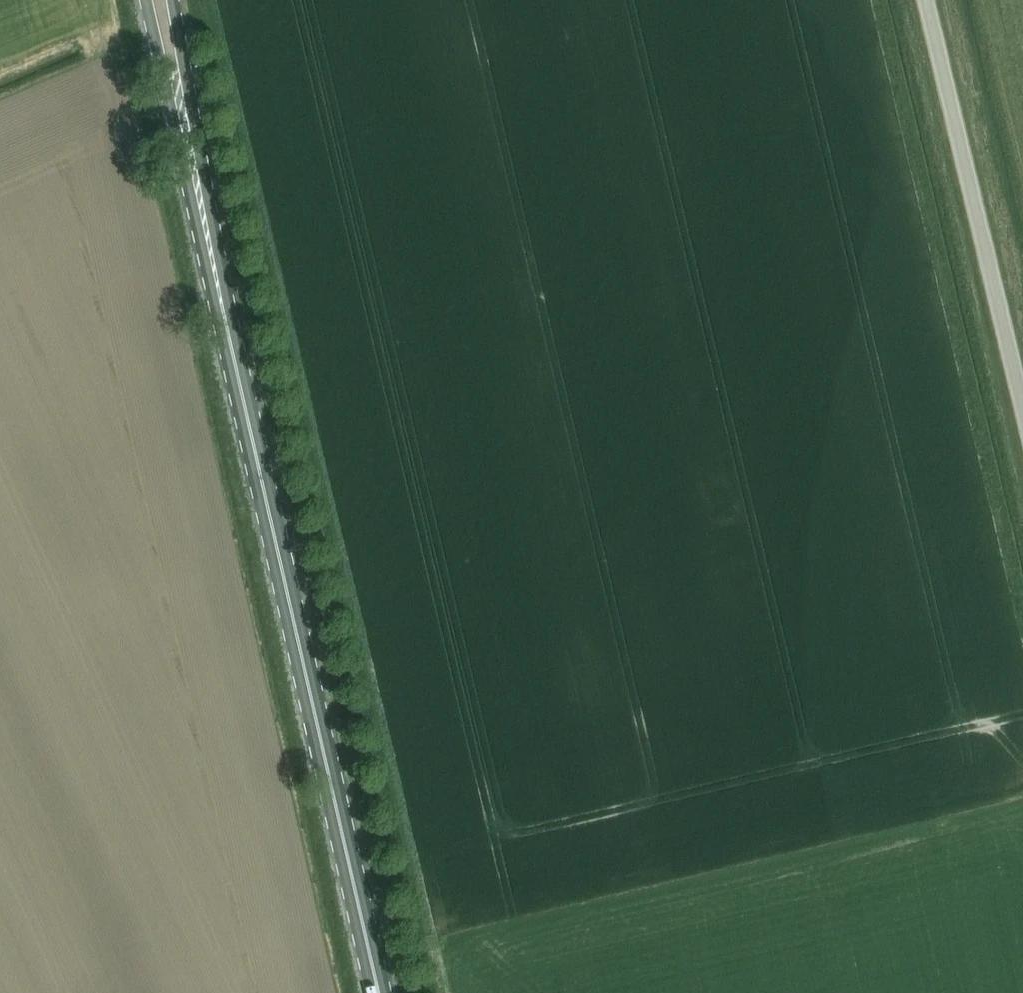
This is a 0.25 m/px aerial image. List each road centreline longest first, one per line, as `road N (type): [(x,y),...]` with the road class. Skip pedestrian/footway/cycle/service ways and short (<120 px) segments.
road 1 (primary): [(373,992),(145,0)]
road 2 (unclassified): [(1022,422),(922,0)]

